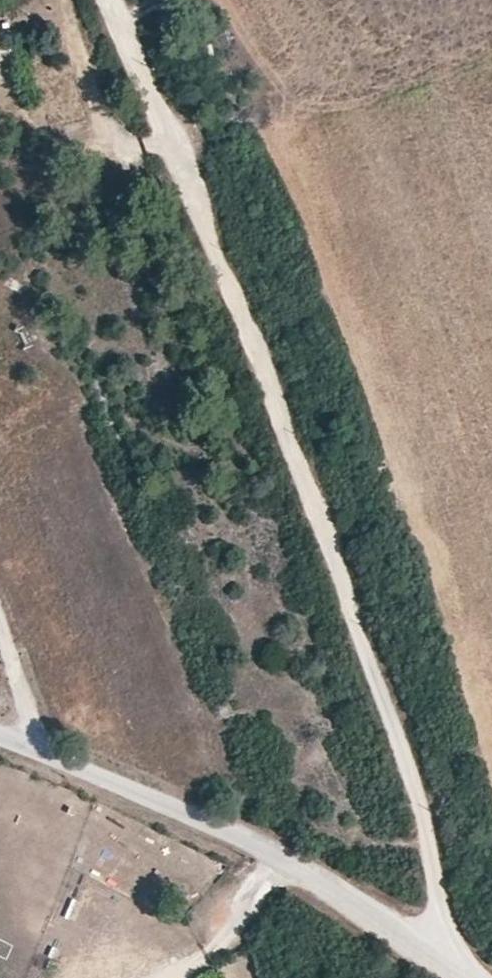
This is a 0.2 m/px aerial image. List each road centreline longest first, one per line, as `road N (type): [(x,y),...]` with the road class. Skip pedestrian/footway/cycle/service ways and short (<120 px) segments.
road 1 (track): [(444,960),(431,808),(112,0)]
road 2 (unclassified): [(0,739),(290,861),(471,977)]

